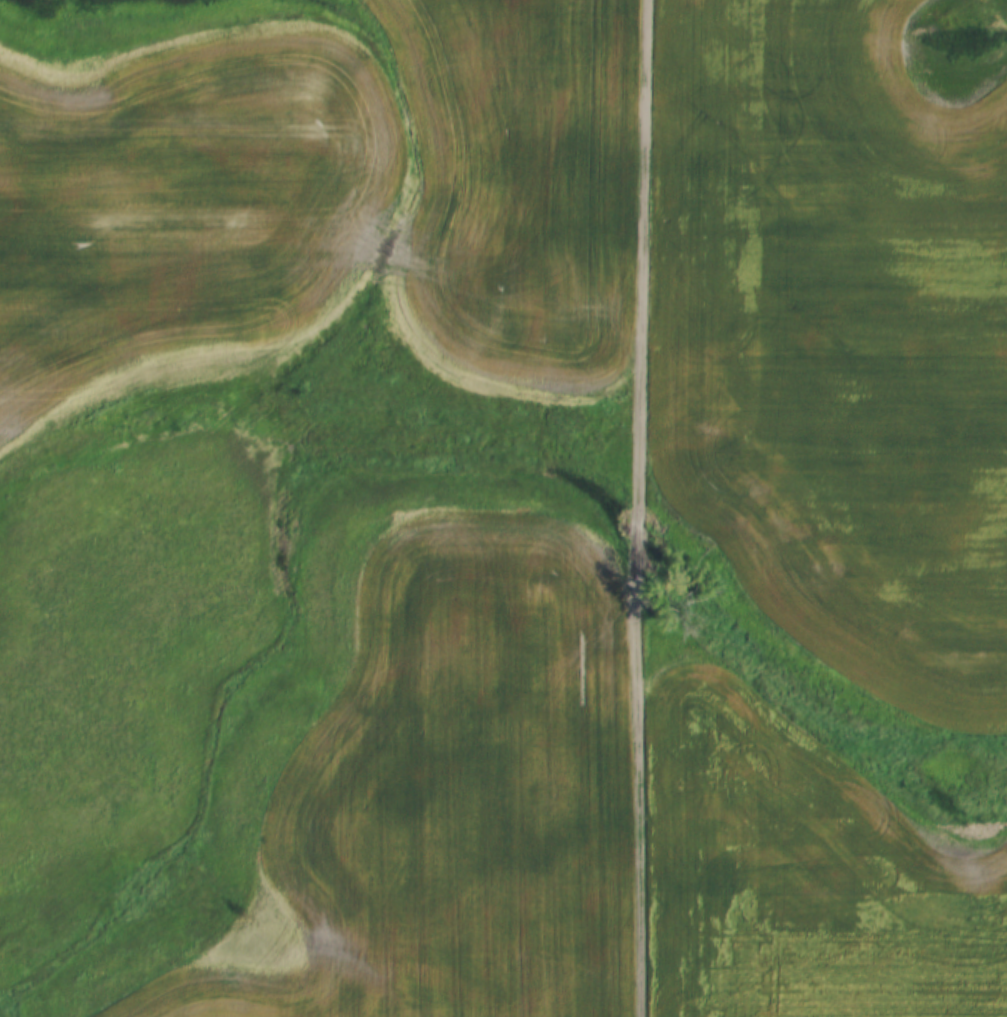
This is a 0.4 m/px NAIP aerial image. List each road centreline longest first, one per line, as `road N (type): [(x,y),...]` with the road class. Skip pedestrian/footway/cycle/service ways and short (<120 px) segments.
road 1 (track): [(646,0),(641,1016)]

